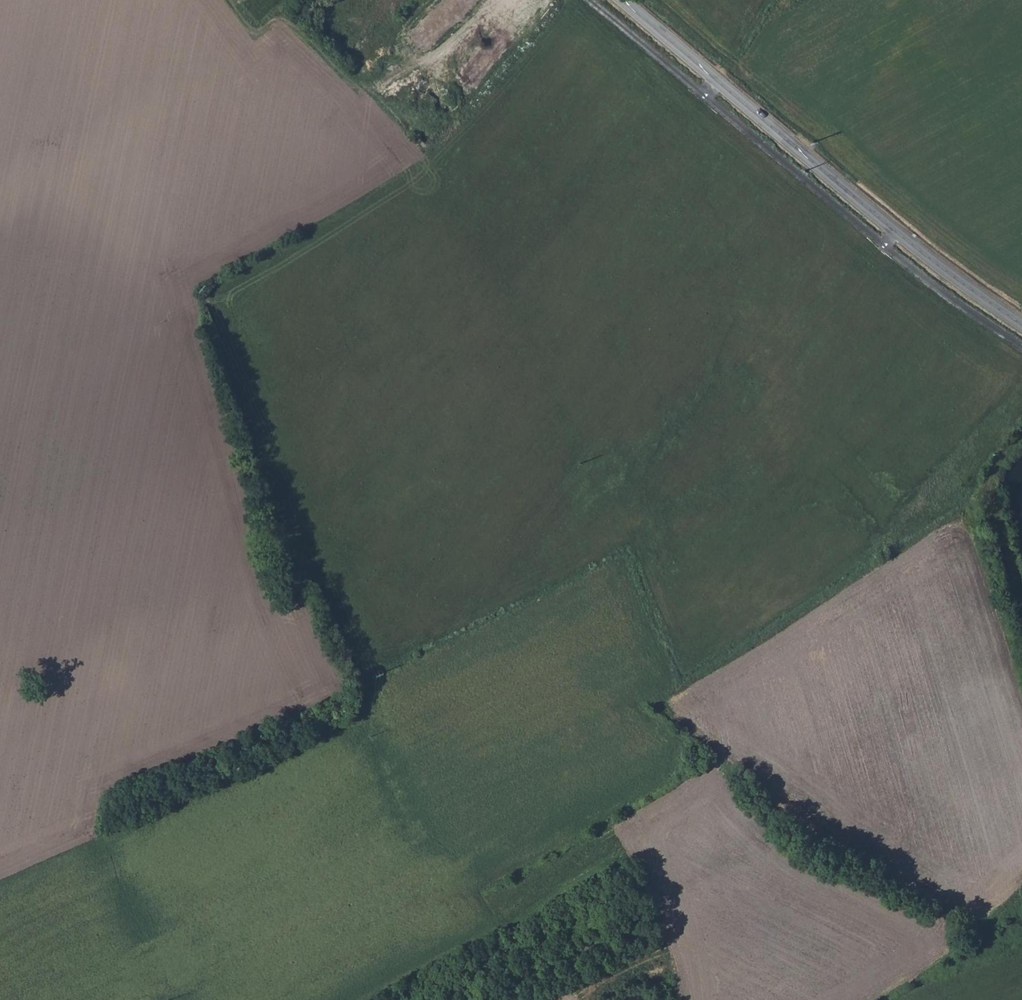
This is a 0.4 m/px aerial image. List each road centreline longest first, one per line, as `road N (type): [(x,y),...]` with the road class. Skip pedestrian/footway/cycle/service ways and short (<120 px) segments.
road 1 (tertiary): [(621,0),(916,248),(1021,324)]

